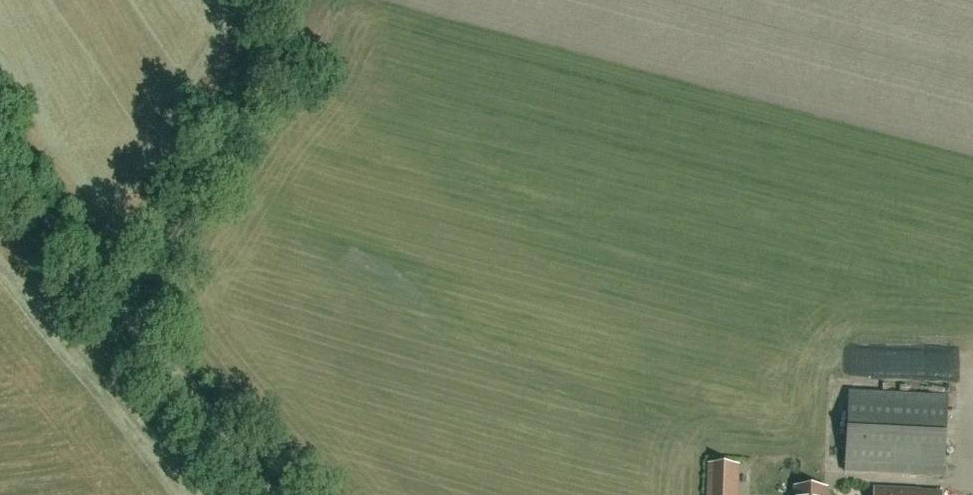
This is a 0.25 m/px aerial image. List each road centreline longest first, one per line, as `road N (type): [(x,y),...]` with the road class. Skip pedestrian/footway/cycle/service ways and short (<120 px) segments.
road 1 (unclassified): [(281,494),(0,149)]

